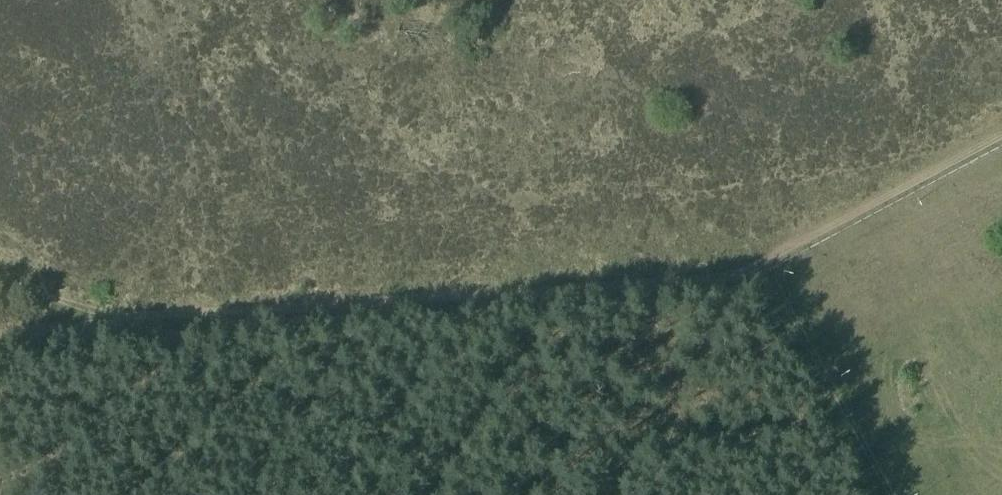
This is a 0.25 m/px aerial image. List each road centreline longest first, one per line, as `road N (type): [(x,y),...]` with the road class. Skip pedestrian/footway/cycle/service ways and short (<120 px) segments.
road 1 (track): [(1001,134),(760,269),(0,330)]
road 2 (track): [(896,494),(767,266)]

